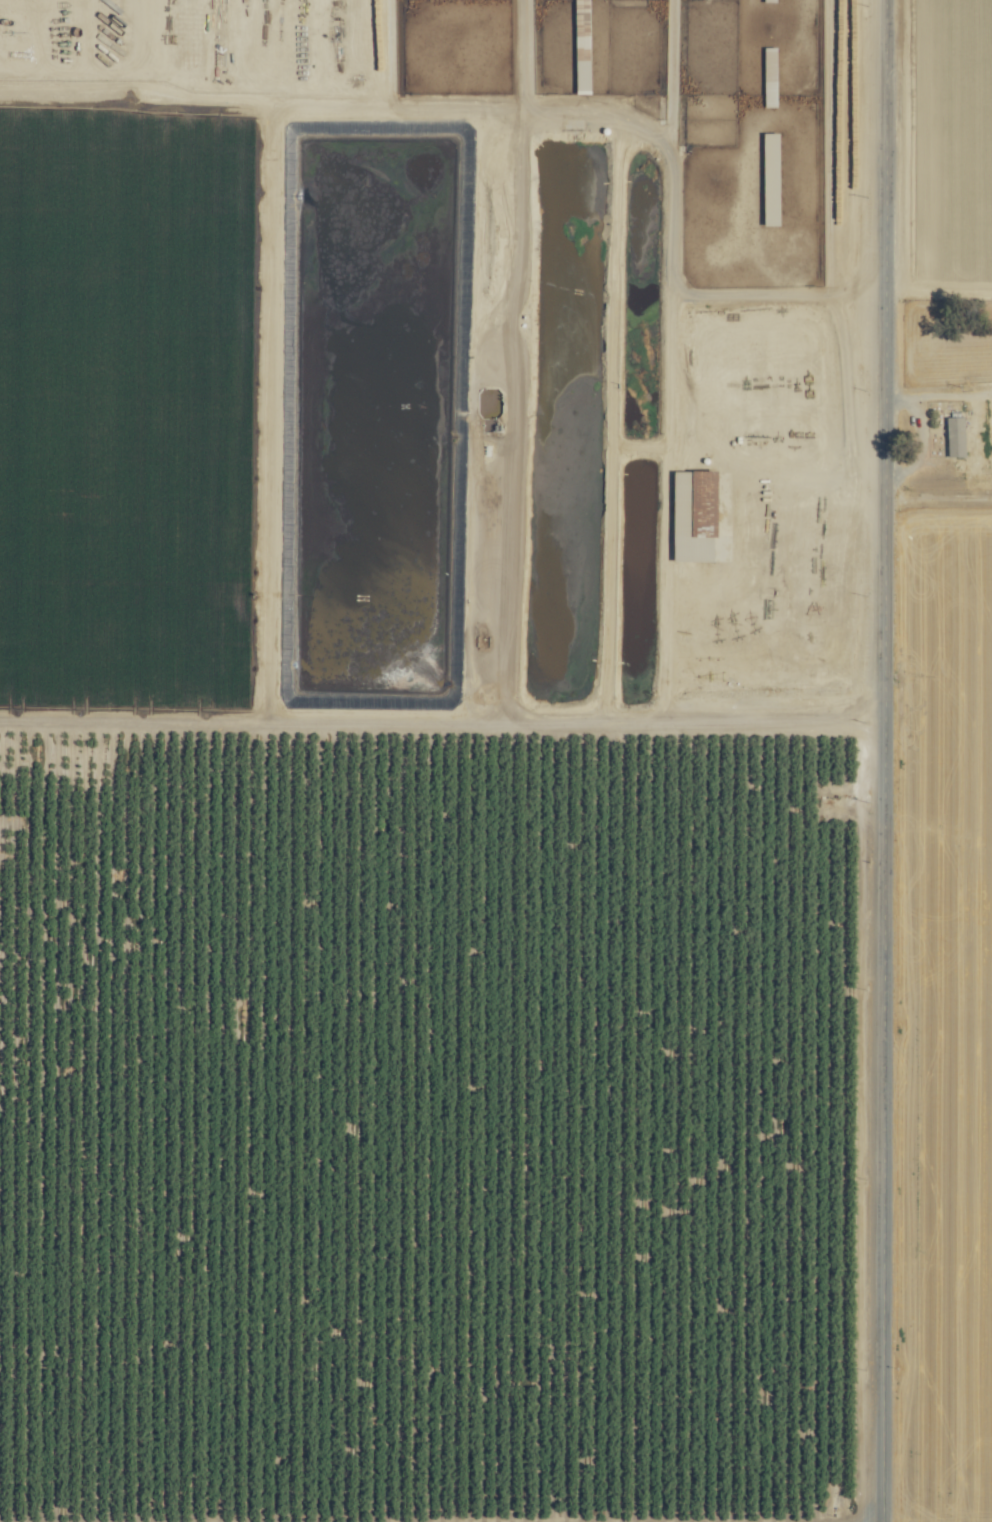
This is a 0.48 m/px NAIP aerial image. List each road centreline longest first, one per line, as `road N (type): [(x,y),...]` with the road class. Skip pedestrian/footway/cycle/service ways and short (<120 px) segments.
road 1 (tertiary): [(874,1521),(886,0)]

